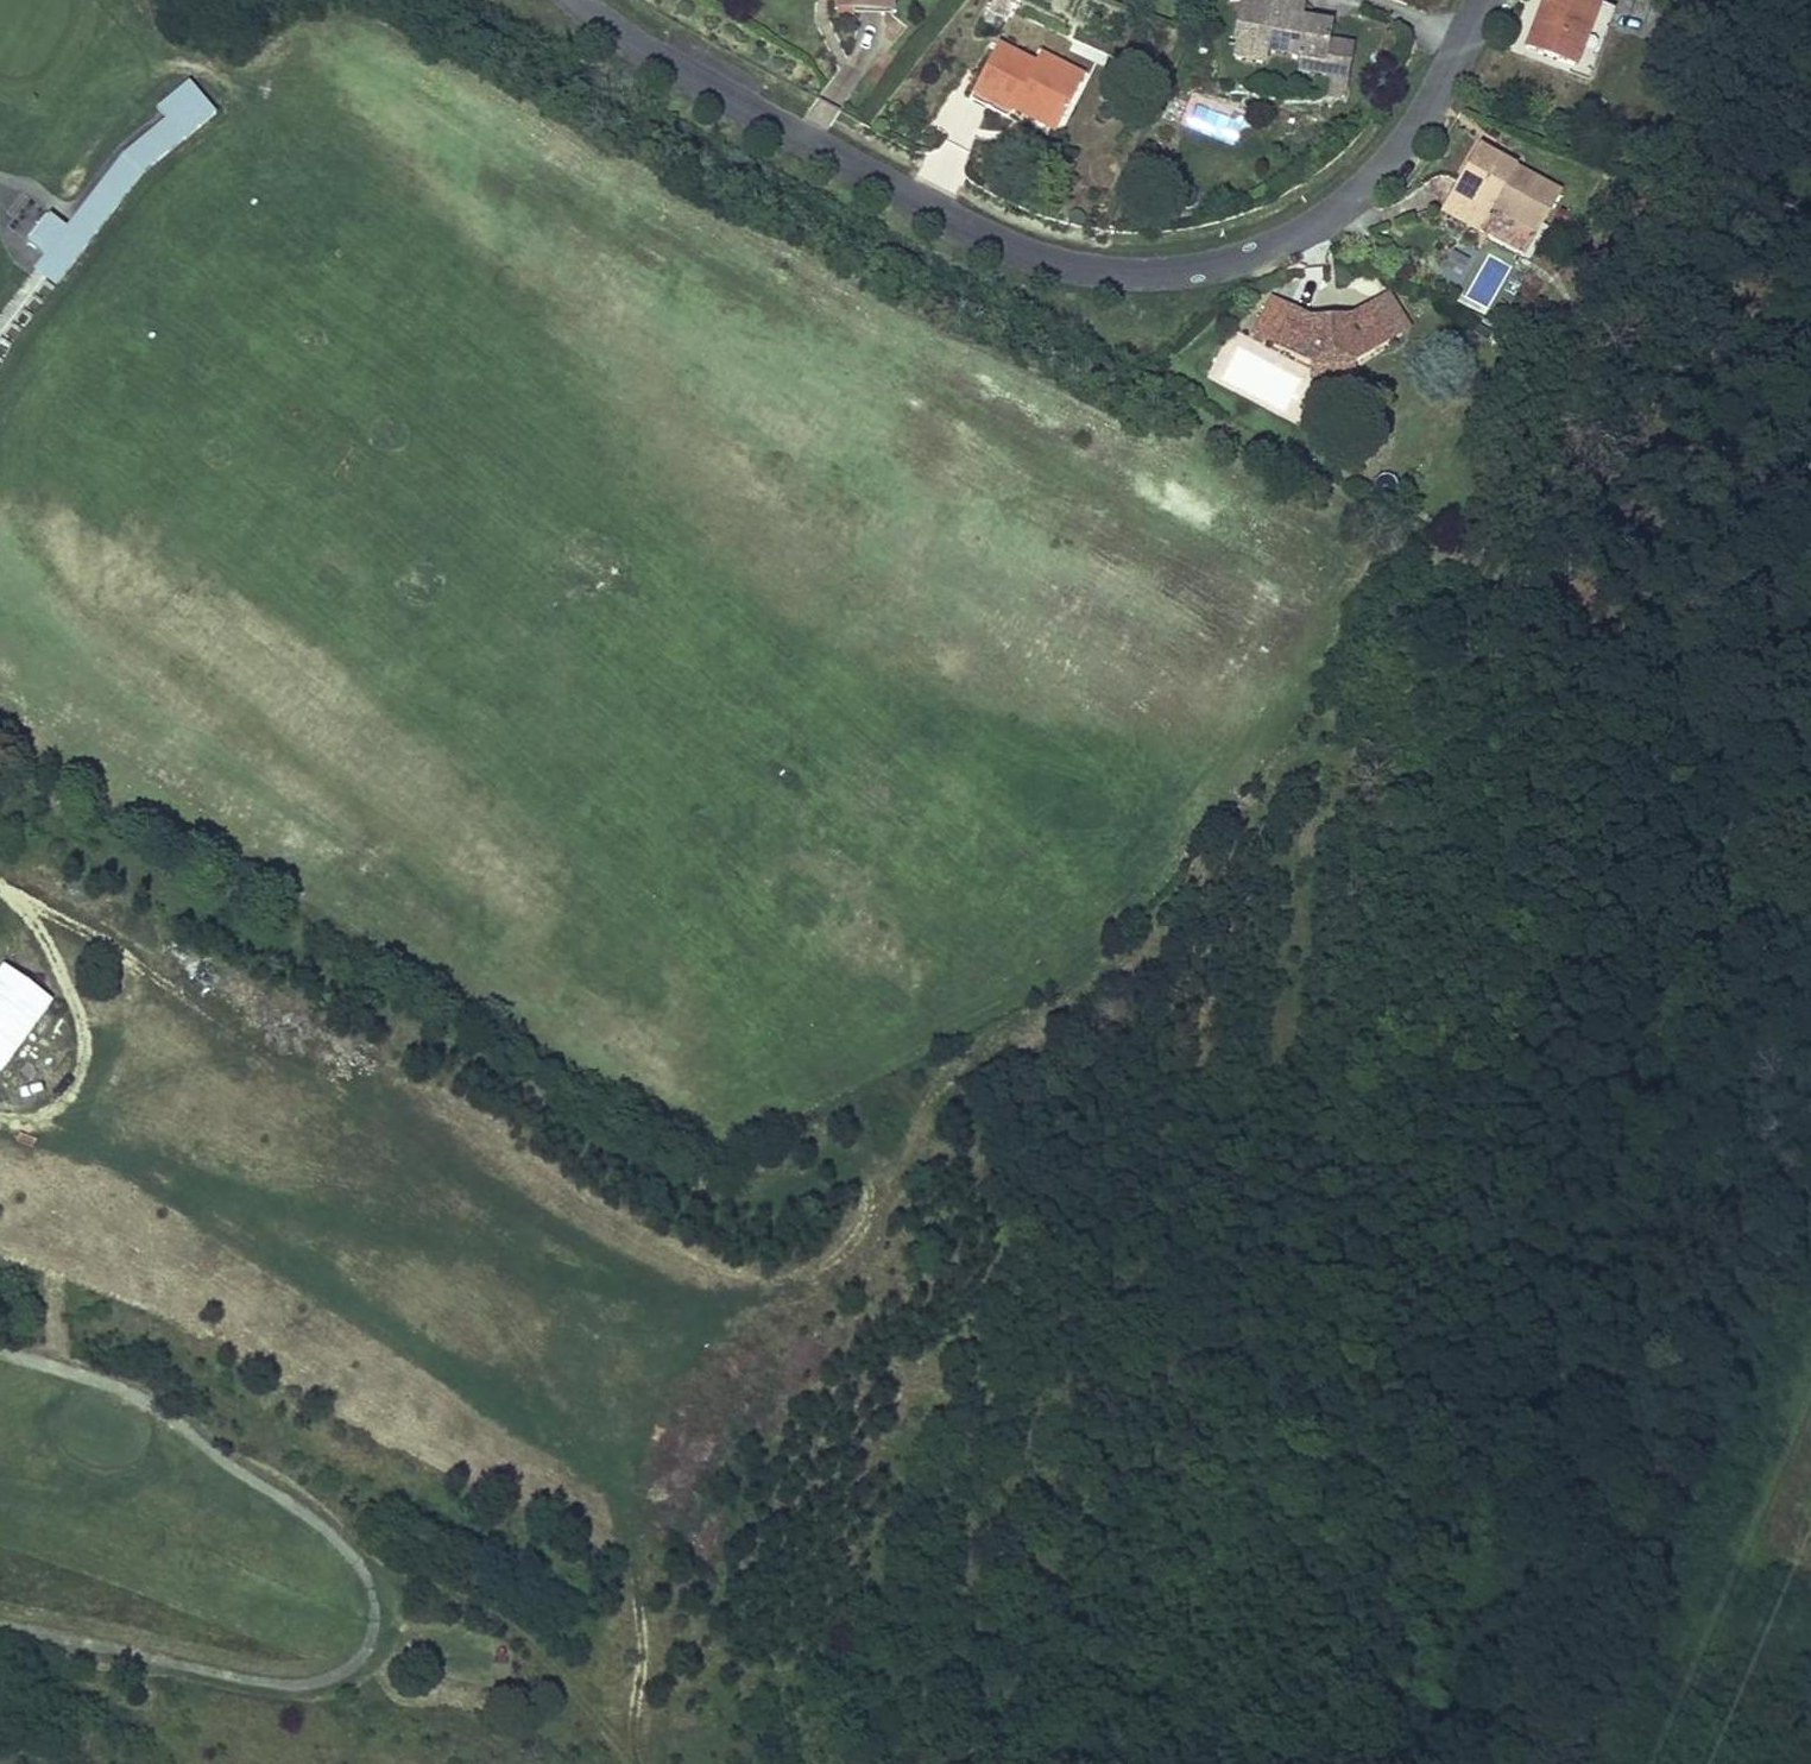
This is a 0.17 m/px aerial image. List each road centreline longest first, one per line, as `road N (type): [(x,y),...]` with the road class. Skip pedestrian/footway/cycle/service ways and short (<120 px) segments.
road 1 (residential): [(1479,0),(1399,144),(1342,201),(1236,257),(1148,271),(1020,246),(669,64),(578,0)]

